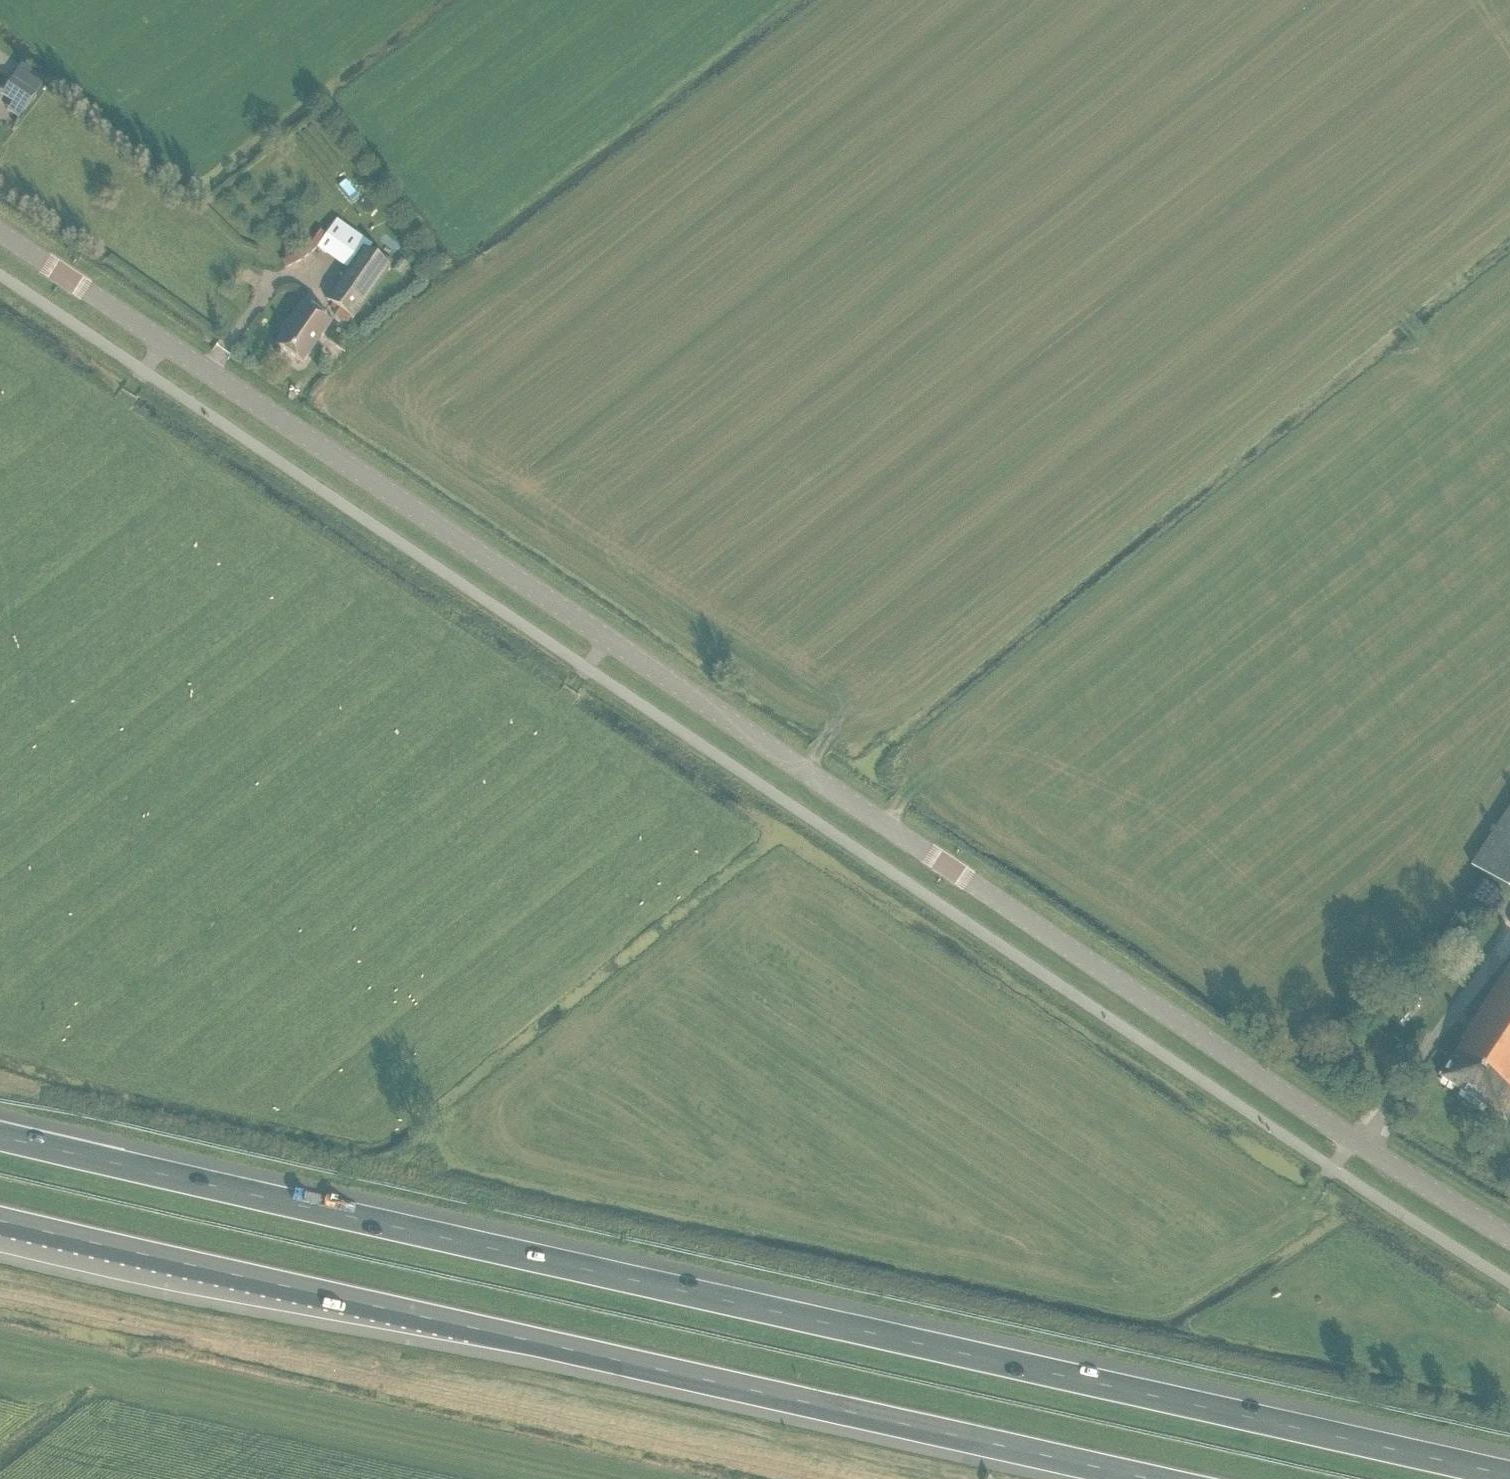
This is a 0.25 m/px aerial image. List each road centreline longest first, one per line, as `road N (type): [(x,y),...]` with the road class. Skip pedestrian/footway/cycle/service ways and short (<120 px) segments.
road 1 (tertiary): [(1509,1237),(0,232)]
road 2 (motorway): [(1495,1478),(0,1134)]
road 3 (motorway): [(0,1227),(1120,1478)]

